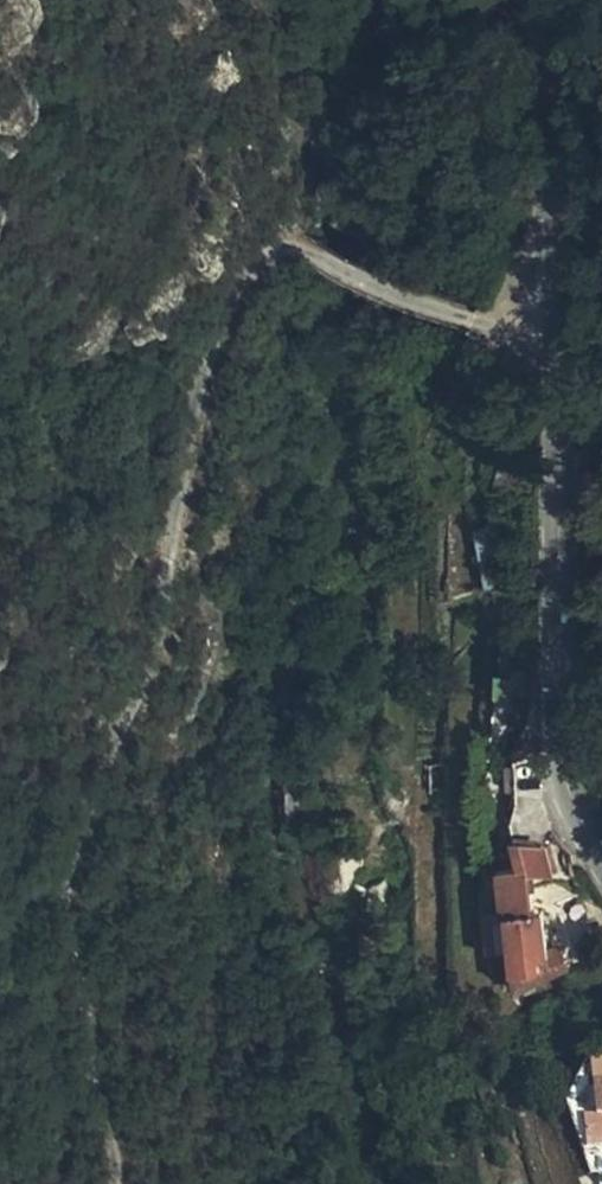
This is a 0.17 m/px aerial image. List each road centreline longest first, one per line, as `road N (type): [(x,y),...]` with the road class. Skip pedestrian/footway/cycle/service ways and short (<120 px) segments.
road 1 (track): [(547,324),(480,311),(325,251),(285,248),(228,289),(167,630),(70,878),(78,958),(96,998),(92,1082),(150,1159),(134,1183)]
road 2 (secondary): [(601,863),(570,792),(554,726),(547,324),(555,88),(548,0)]

